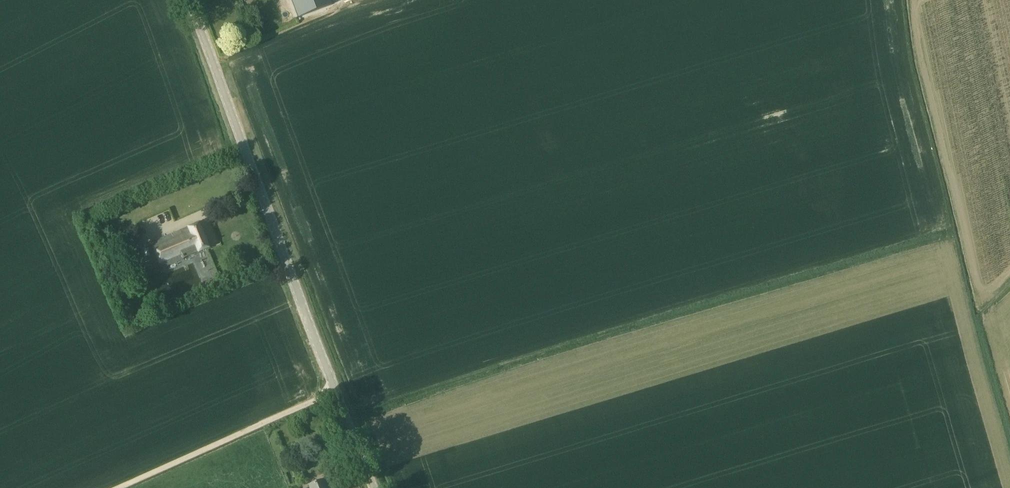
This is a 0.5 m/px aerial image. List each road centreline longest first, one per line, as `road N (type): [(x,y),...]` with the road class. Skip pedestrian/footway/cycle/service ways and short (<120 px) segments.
road 1 (unclassified): [(374,487),(188,0)]
road 2 (track): [(117,487),(334,391)]

